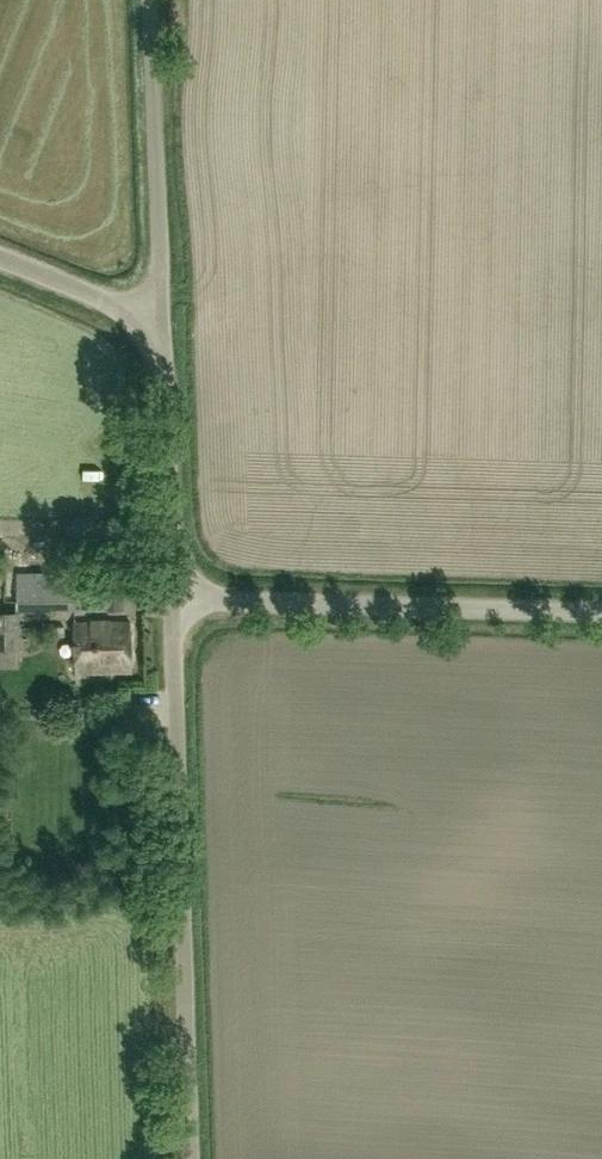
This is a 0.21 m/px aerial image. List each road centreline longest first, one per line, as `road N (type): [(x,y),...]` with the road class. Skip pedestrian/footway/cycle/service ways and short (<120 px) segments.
road 1 (unclassified): [(201,1158),(179,600)]
road 2 (unclassified): [(601,615),(179,600)]
road 3 (unclassified): [(168,322),(156,0)]
road 4 (unclassified): [(179,600),(168,322)]
road 5 (unclassified): [(168,322),(0,256)]

